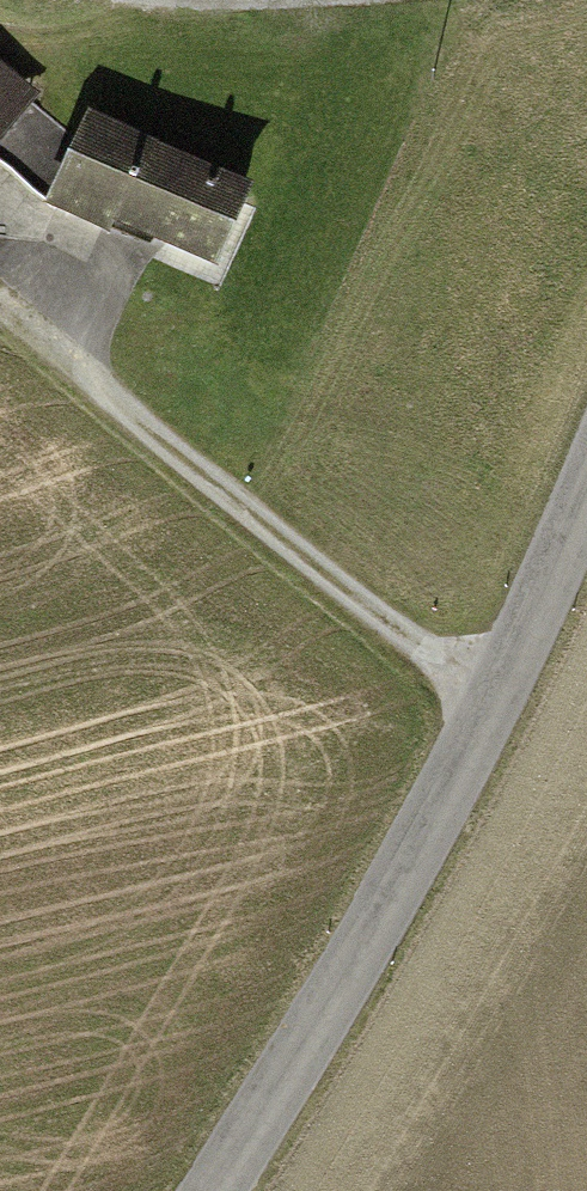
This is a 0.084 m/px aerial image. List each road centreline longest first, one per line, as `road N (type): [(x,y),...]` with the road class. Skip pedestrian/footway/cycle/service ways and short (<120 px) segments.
road 1 (tertiary): [(211,1190),(494,706),(586,485)]
road 2 (track): [(494,706),(0,316)]

